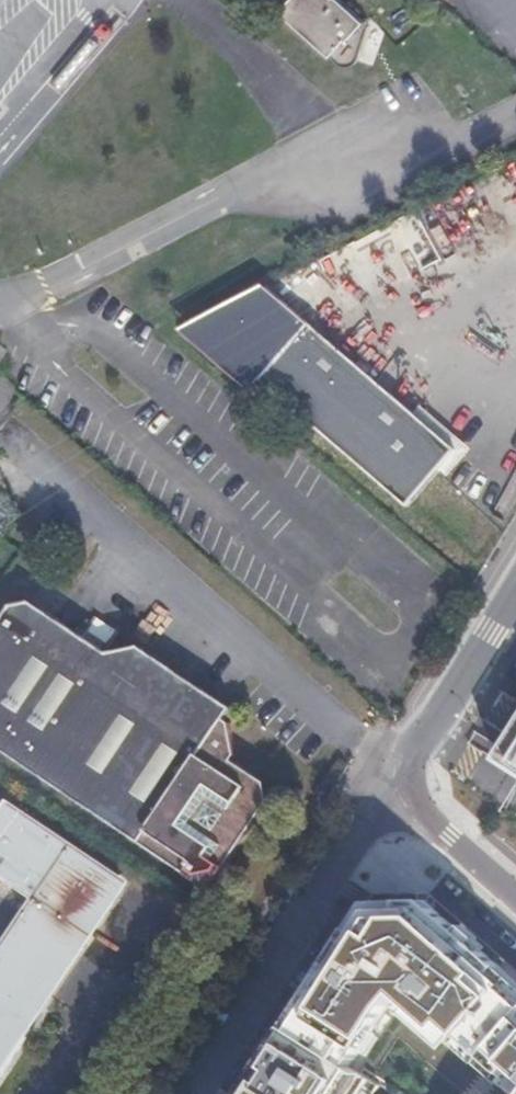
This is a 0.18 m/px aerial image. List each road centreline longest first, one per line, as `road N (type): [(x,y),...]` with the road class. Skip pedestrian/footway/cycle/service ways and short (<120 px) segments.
road 1 (residential): [(395,789),(196,1093)]
road 2 (residential): [(515,597),(395,789)]
road 3 (residential): [(395,789),(515,894)]

